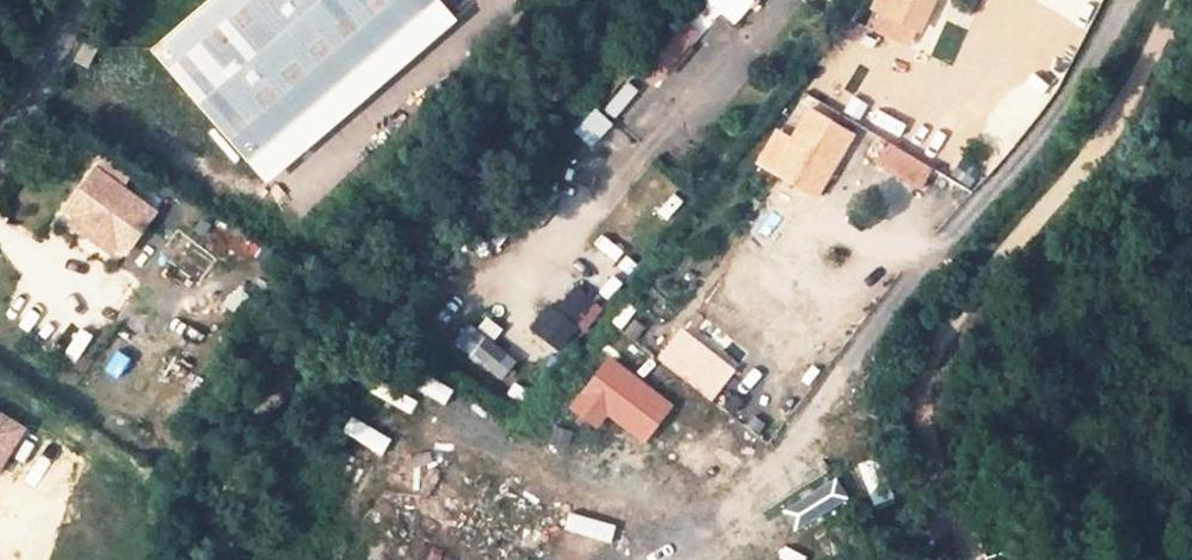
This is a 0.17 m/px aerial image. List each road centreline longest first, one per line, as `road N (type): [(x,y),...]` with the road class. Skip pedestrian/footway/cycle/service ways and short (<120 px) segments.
road 1 (track): [(1182,0),(1150,79),(970,311),(944,363),(924,496),(900,559)]
road 2 (unclassified): [(63,0),(0,119)]

